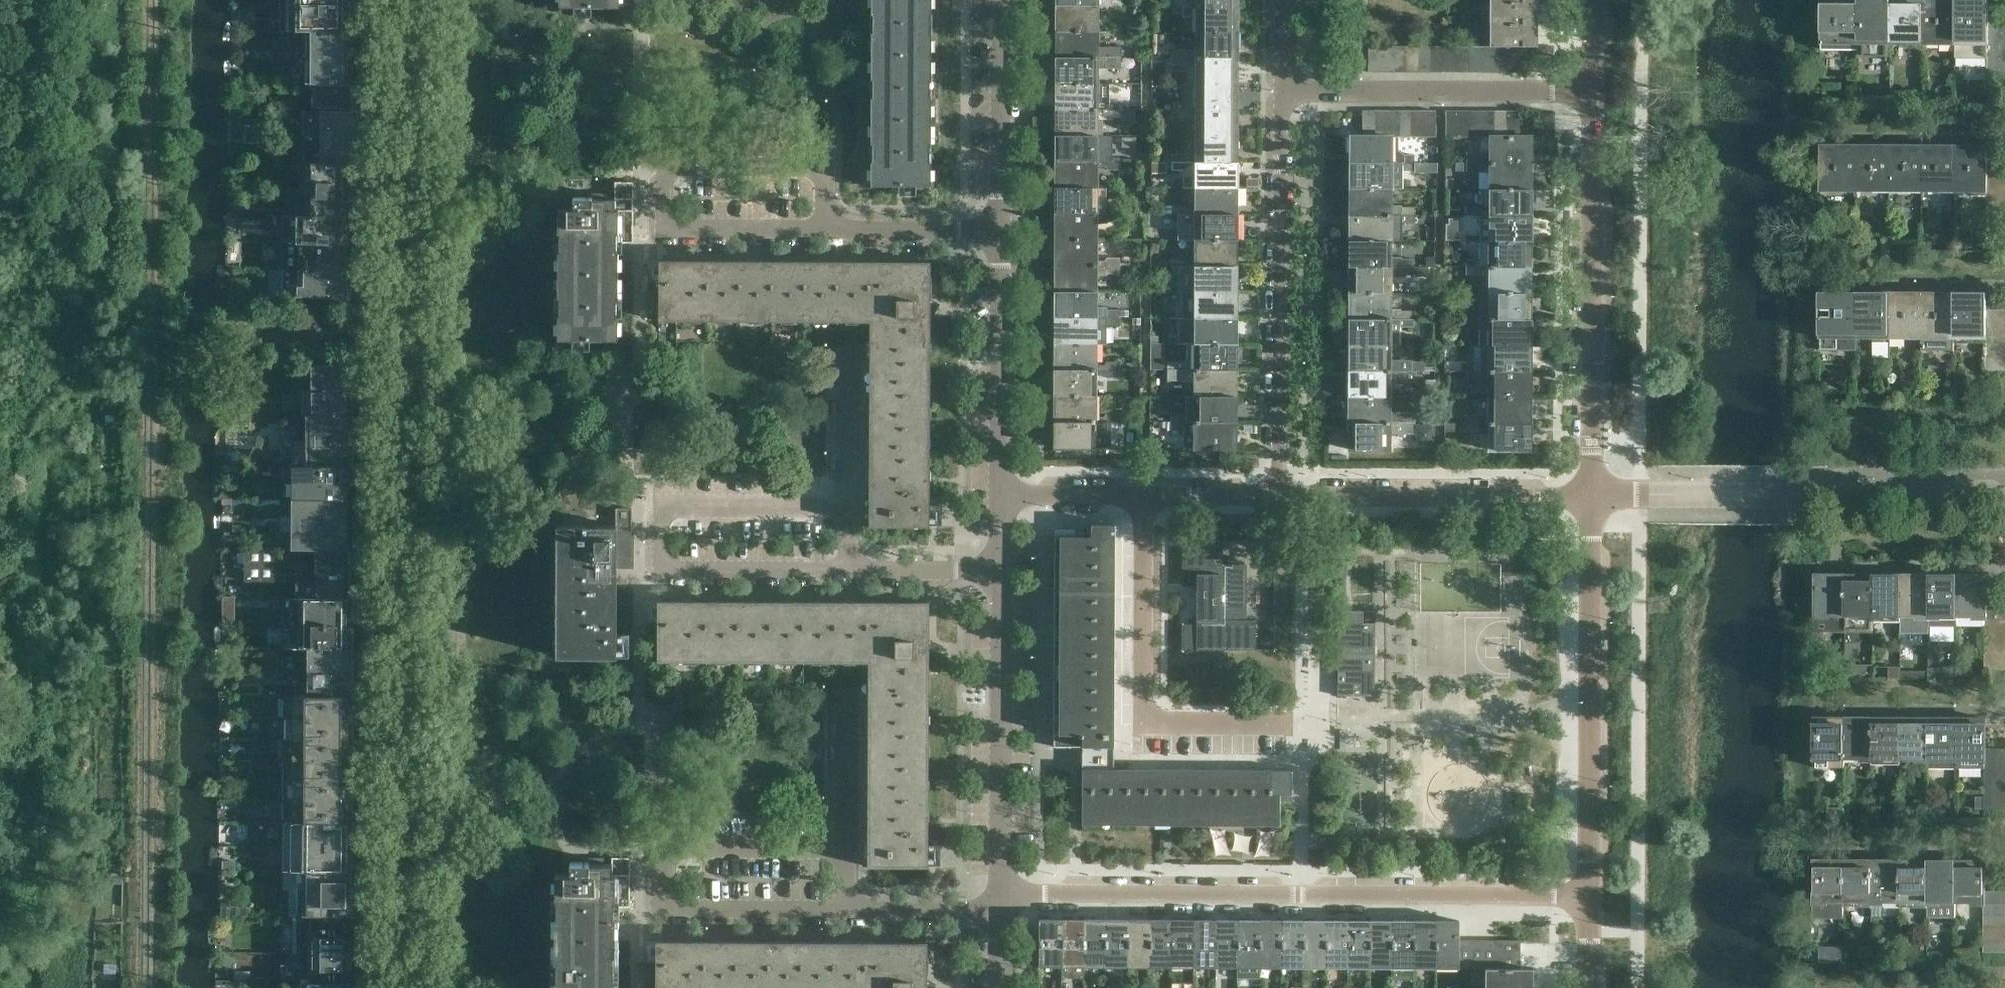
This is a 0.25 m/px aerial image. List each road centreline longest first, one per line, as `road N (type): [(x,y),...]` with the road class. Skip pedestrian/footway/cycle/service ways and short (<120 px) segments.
road 1 (secondary): [(404,987),(408,41)]
road 2 (residential): [(1589,894),(998,894)]
road 3 (residential): [(850,570),(677,570),(661,557),(661,524),(674,512),(849,510)]
road 4 (residential): [(848,848),(678,849),(662,867),(663,896),(677,913),(851,910)]
road 5 (residential): [(1278,495),(1282,93)]
road 6 (tertiary): [(1591,494),(1596,93)]
road 7 (tertiary): [(1589,894),(1591,494)]
road 8 (residential): [(1284,728),(1155,726),(1142,713),(1143,498)]
road 9 (residential): [(1647,493),(2004,496)]
road 10 (residential): [(998,894),(1002,569)]
road 11 (residential): [(1282,93),(1596,93)]
road 12 (residential): [(1591,494),(1278,495)]
road 13 (residential): [(823,232),(823,170),(681,169),(665,182),(664,216),(679,231)]
road 14 (residential): [(1003,497),(998,235)]
road 15 (residential): [(998,235),(1002,0)]
road 16 (residential): [(823,232),(998,235)]
road 17 (residential): [(847,354),(849,510)]
road 18 (residential): [(848,848),(847,695)]
road 19 (residential): [(1002,569),(850,570)]
road 20 (residential): [(851,910),(998,913)]
road 21 (residential): [(679,231),(823,232)]
road 22 (residential): [(1143,498),(1003,497)]
road 23 (residential): [(1278,495),(1143,498)]

